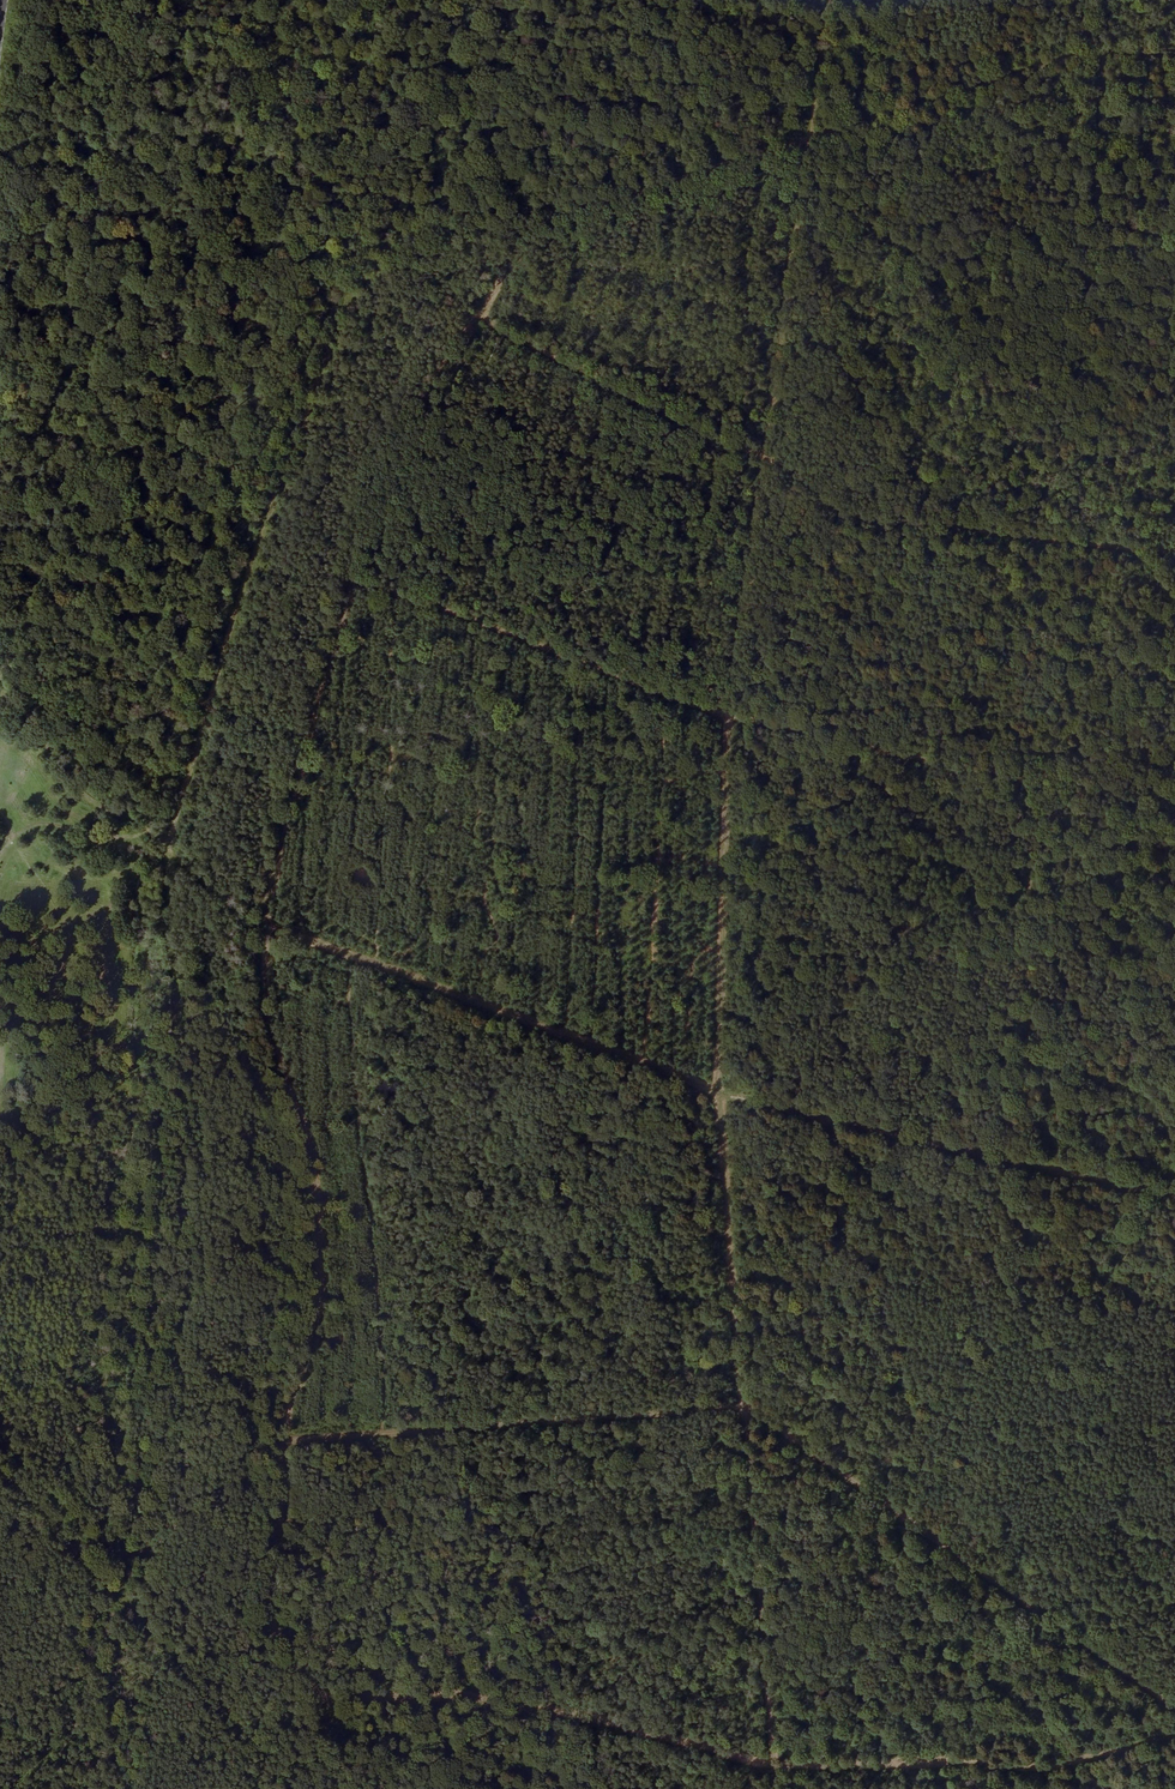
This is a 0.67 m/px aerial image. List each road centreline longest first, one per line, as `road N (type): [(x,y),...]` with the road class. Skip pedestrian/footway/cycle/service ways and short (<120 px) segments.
road 1 (track): [(810,134),(726,722),(720,1089),(776,1788)]
road 2 (track): [(9,841),(40,823),(100,838),(151,831)]

